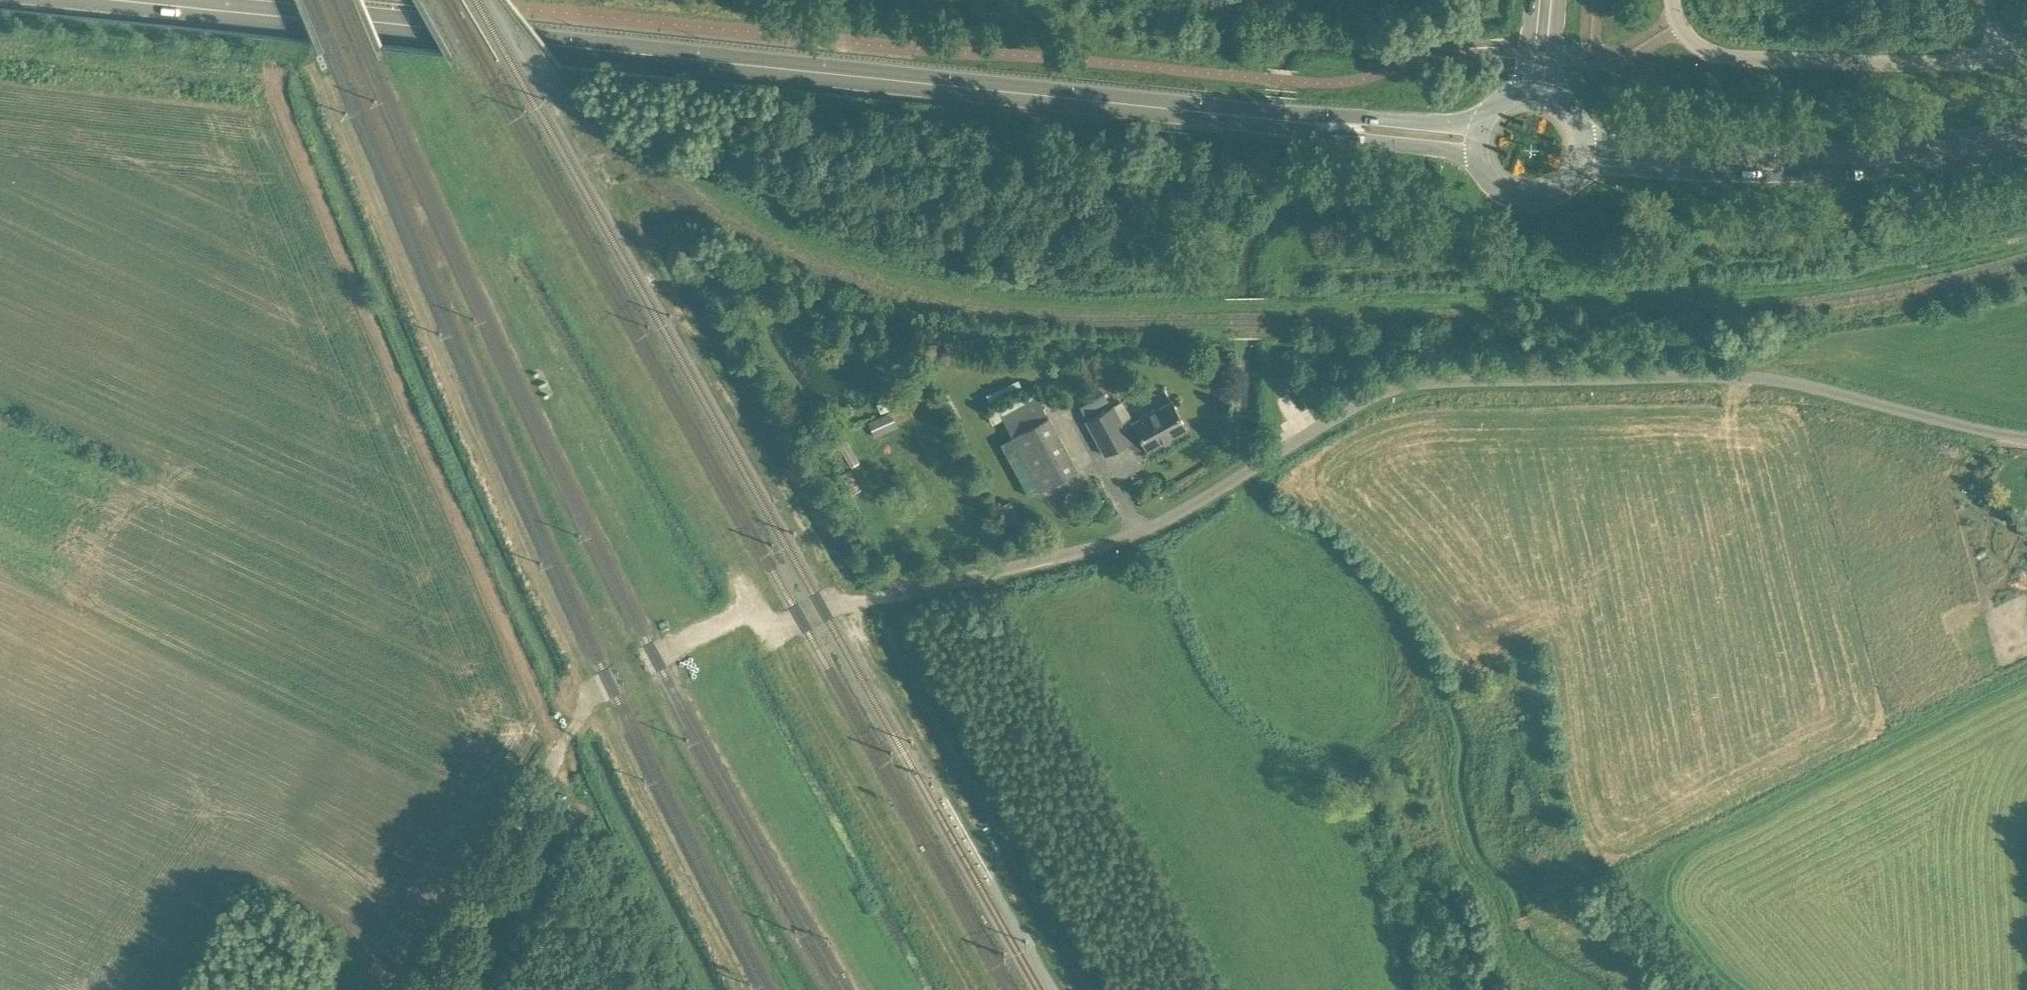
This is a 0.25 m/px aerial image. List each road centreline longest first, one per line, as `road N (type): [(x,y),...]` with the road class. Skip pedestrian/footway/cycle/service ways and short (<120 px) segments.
road 1 (unclassified): [(2026,436),(1759,373),(1434,382),(1368,395),(1096,547),(875,600)]
road 2 (secondary): [(1307,123),(132,0)]
road 3 (secondary): [(1576,171),(1875,171),(2026,148)]
road 4 (secondary): [(2026,125),(1837,151),(1670,148),(1583,136)]
road 5 (unclassified): [(2026,57),(1734,57),(1697,43),(1676,22),(1673,0)]
road 6 (unclassified): [(423,989),(573,735)]
road 7 (secondary): [(1482,124),(1363,116),(1307,123)]
road 8 (secondary): [(1307,123),(1359,141),(1479,150)]
road 9 (secondary): [(1479,150),(1493,181),(1525,196),(1558,189),(1576,171)]

